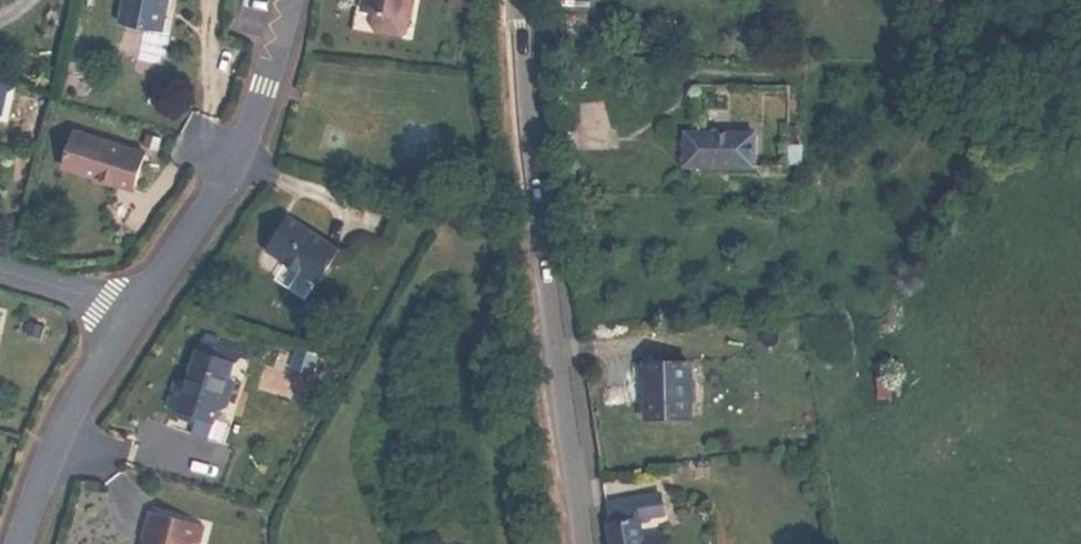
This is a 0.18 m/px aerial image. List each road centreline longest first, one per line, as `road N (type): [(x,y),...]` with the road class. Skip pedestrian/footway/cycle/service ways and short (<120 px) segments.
road 1 (tertiary): [(519,0),(542,249),(585,543)]
road 2 (residential): [(286,0),(244,146),(220,193),(127,322)]
road 3 (residential): [(127,322),(56,440),(18,543)]
road 4 (residential): [(0,272),(87,296),(127,322)]

